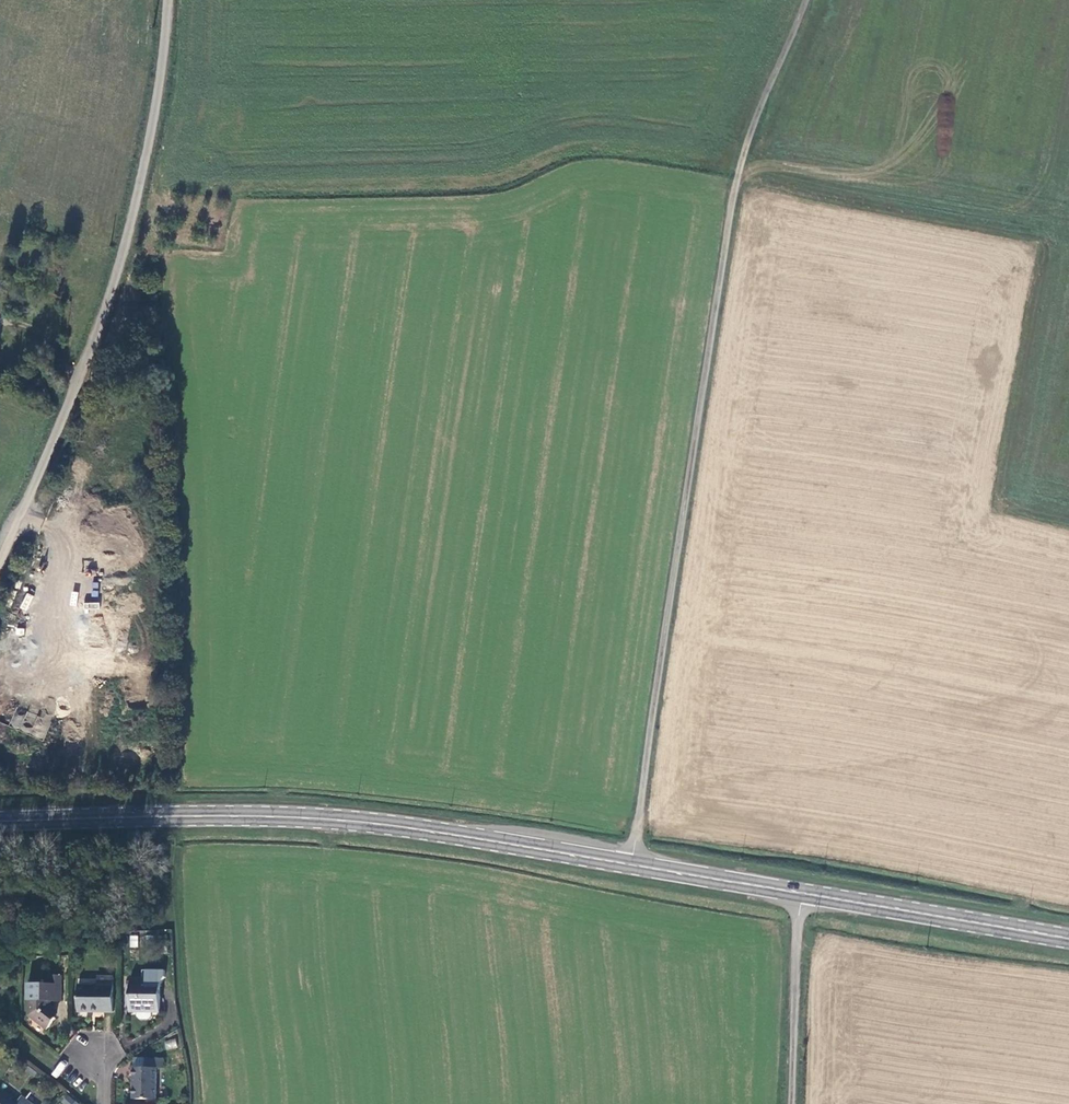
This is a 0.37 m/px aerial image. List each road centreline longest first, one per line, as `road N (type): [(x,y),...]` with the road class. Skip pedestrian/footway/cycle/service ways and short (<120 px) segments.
road 1 (primary): [(0,820),(240,816),(371,823),(1068,938)]
road 2 (unclassified): [(0,562),(125,243),(167,0)]

